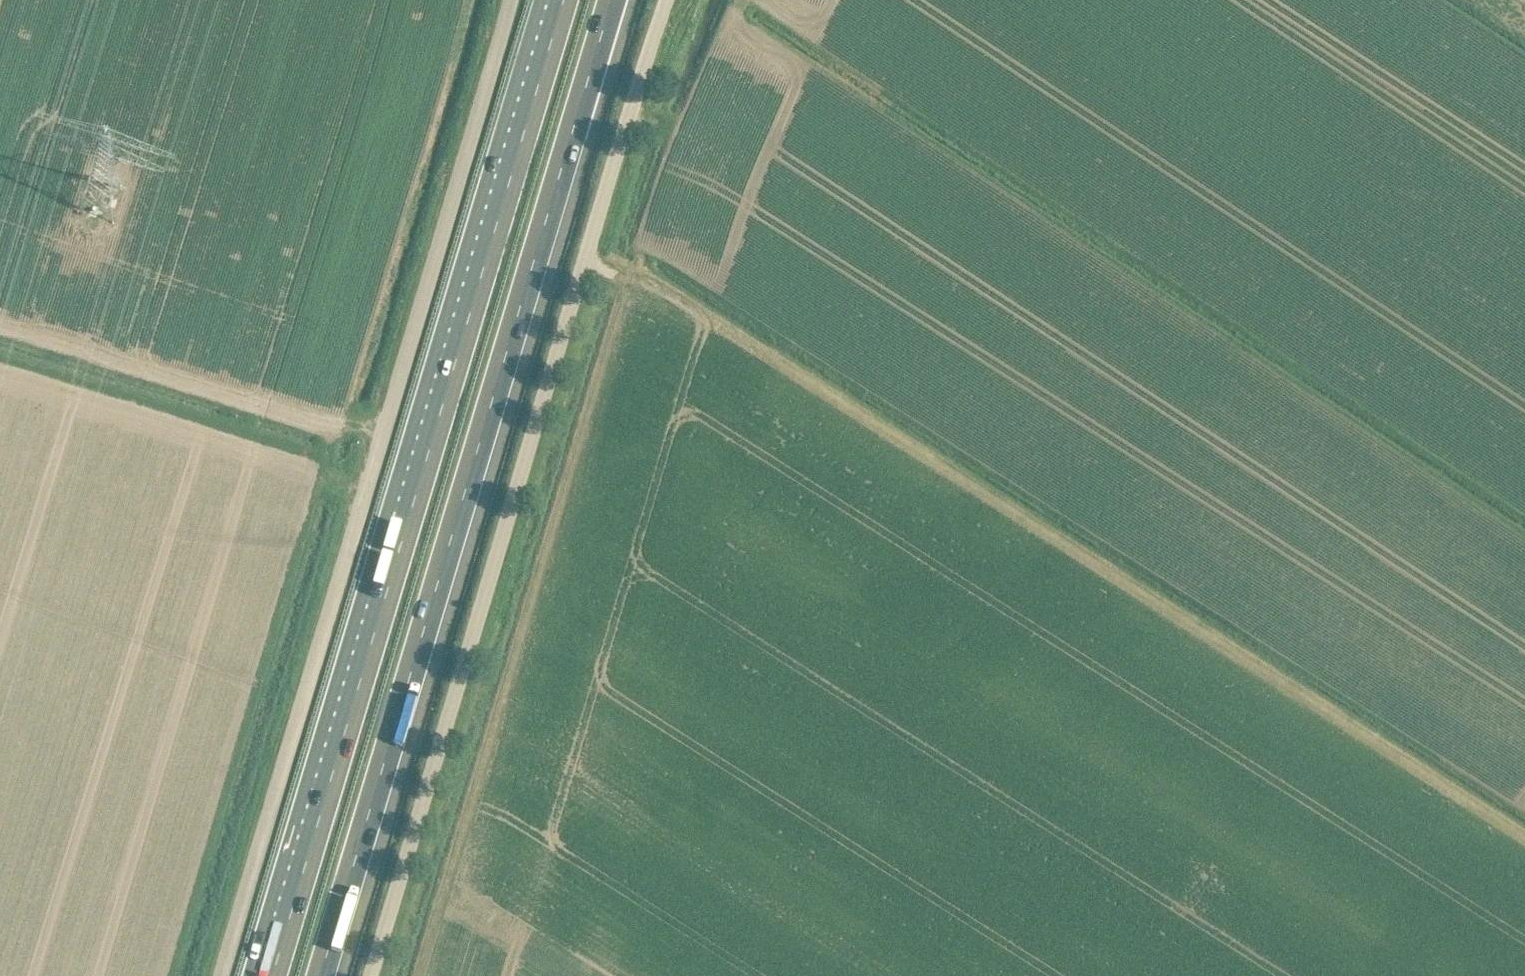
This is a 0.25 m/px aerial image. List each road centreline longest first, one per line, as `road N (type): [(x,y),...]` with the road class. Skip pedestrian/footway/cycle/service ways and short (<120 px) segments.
road 1 (unclassified): [(372,975),(667,0)]
road 2 (motorway): [(564,0),(272,975)]
road 3 (motorway): [(321,975),(612,0)]
road 4 (unclassified): [(222,975),(512,0)]

